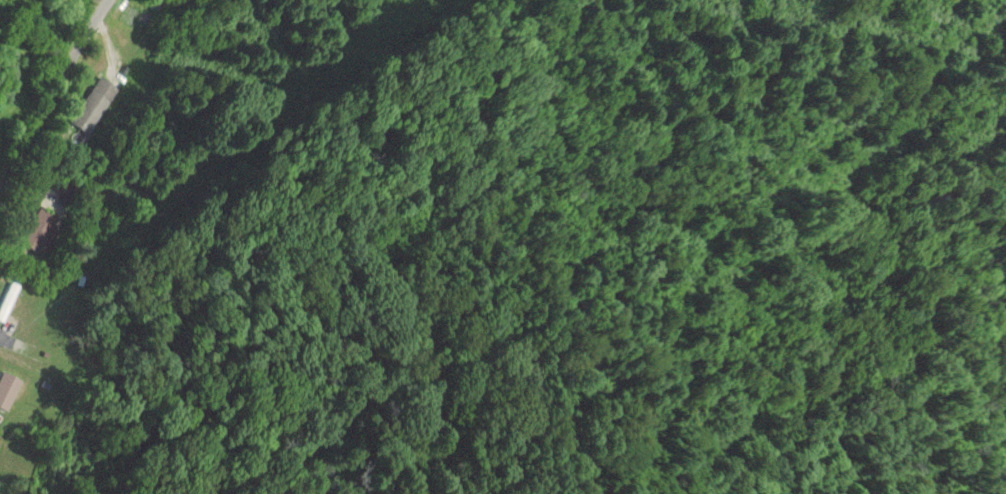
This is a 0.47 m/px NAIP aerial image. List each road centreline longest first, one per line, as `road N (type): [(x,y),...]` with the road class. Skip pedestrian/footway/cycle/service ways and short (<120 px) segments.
road 1 (residential): [(0,198),(43,106),(109,0)]

